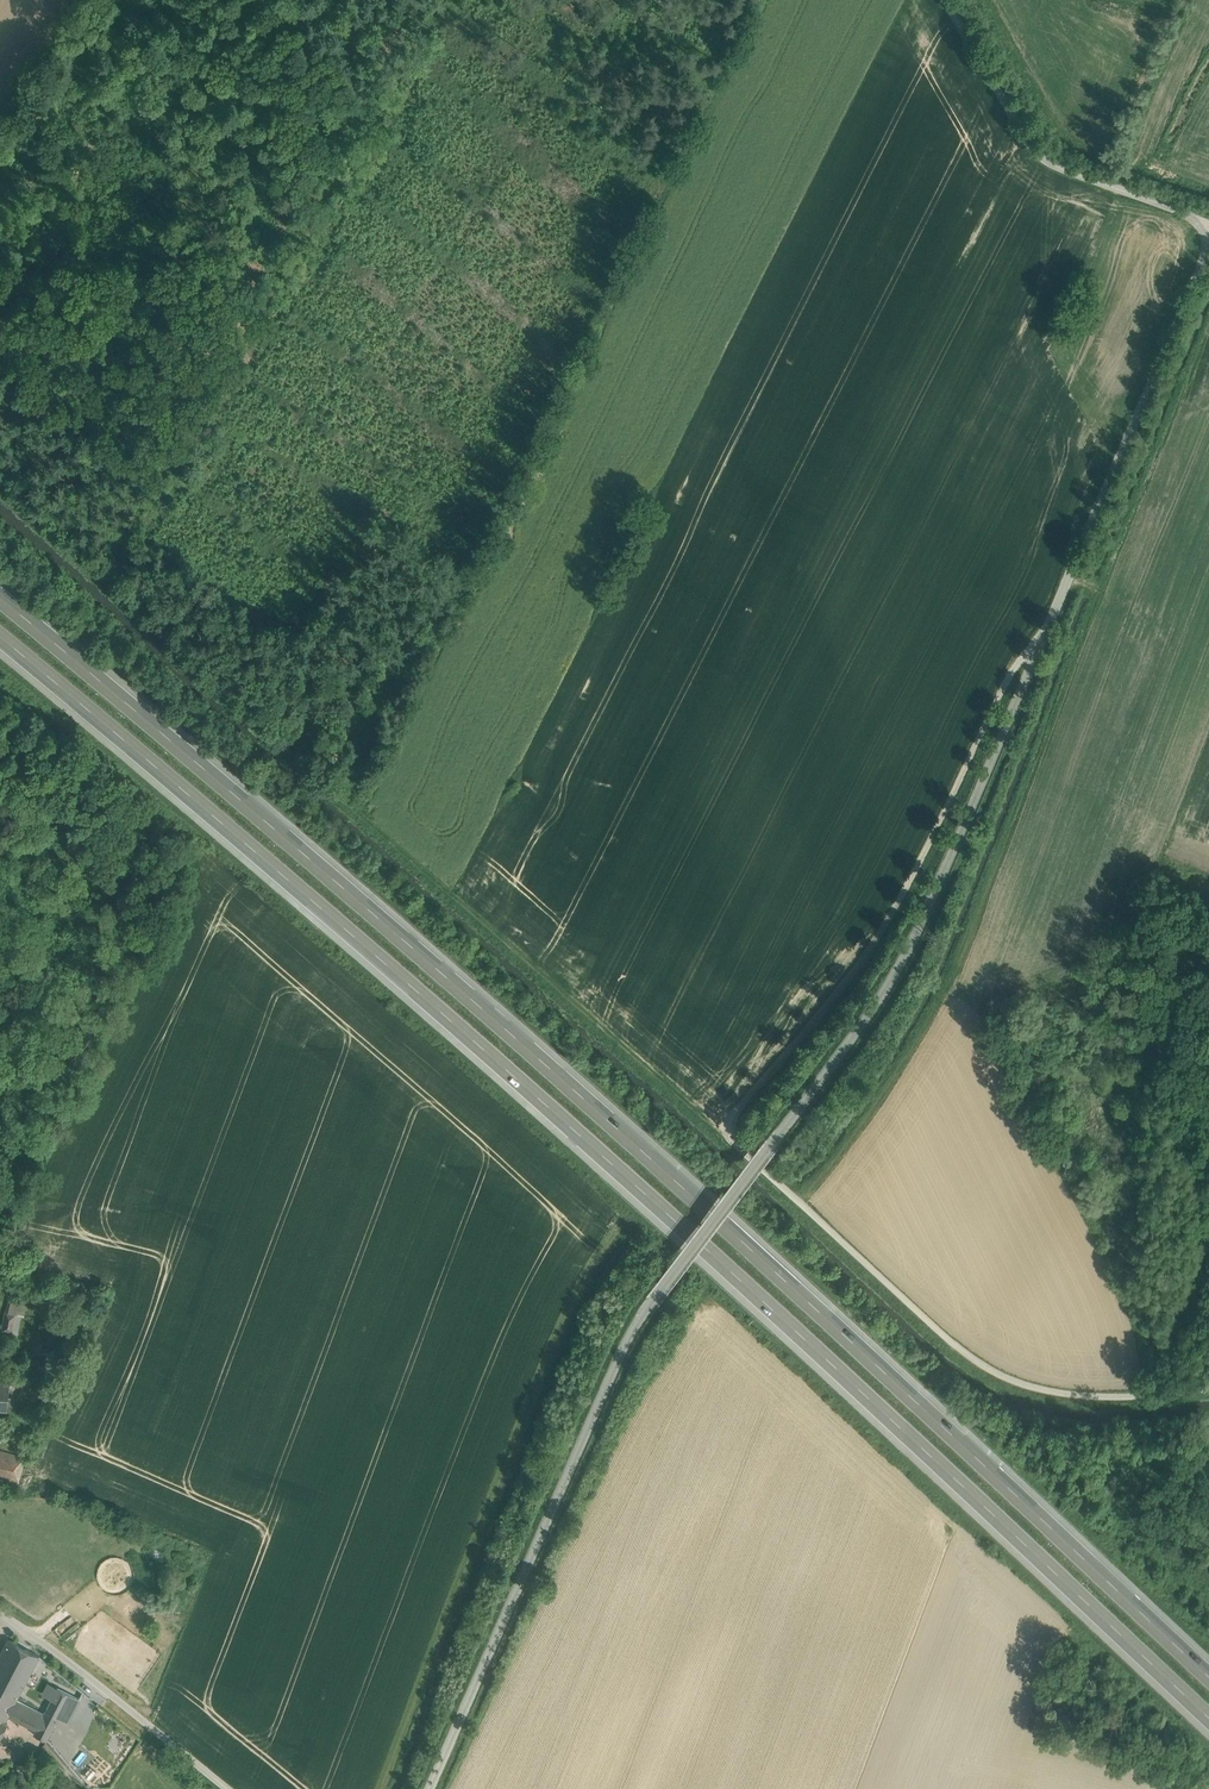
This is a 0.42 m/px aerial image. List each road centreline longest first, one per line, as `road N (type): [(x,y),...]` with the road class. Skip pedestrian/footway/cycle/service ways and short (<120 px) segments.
road 1 (unclassified): [(1208,246),(898,970),(650,1297),(428,1788)]
road 2 (motorway): [(1208,1681),(679,1184),(0,597)]
road 3 (motorway): [(0,640),(671,1217),(1208,1723)]
road 4 (track): [(1208,1389),(1118,1398),(1013,1383),(976,1363),(730,1139),(728,1120),(852,978),(884,927),(1019,657),(1045,634)]
road 5 (track): [(730,1139),(362,817),(0,481)]
road 6 (track): [(105,577),(449,0)]
road 7 (unclassified): [(946,0),(1046,160),(1208,222)]
road 8 (unclassified): [(228,1788),(0,1613)]

